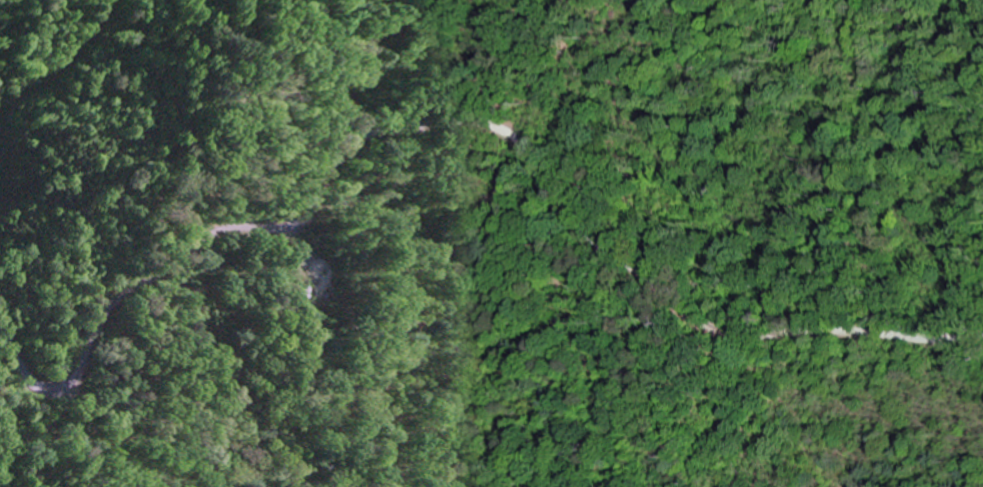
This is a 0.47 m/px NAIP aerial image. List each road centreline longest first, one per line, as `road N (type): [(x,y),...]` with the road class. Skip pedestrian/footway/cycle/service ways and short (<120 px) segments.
road 1 (residential): [(982,338),(725,332),(579,223),(512,136),(447,119),(356,131)]
road 2 (residential): [(356,131),(290,225),(218,236),(110,305),(62,386),(49,391),(32,381),(0,333)]
road 3 (residential): [(913,336),(948,392),(969,448),(970,486)]
road 4 (residential): [(307,0),(326,31),(356,131)]

